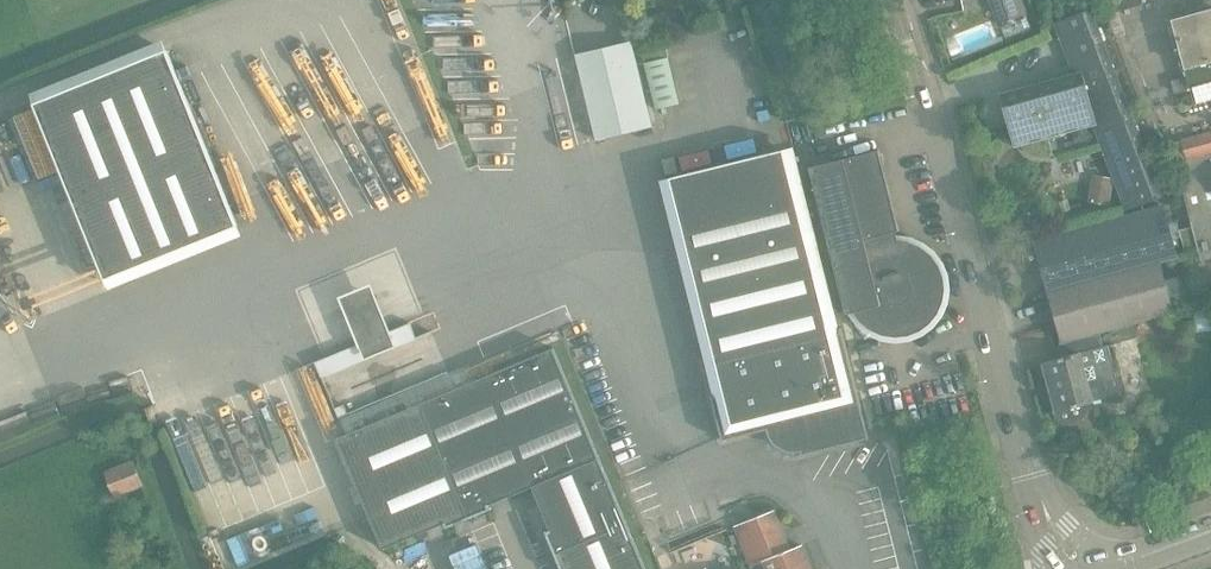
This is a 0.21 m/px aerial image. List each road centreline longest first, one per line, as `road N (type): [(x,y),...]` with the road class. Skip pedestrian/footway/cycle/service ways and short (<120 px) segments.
road 1 (secondary): [(1083,564),(1056,542),(1028,474),(931,124),(889,0)]
road 2 (secondary): [(1083,564),(1128,564),(1210,533)]

